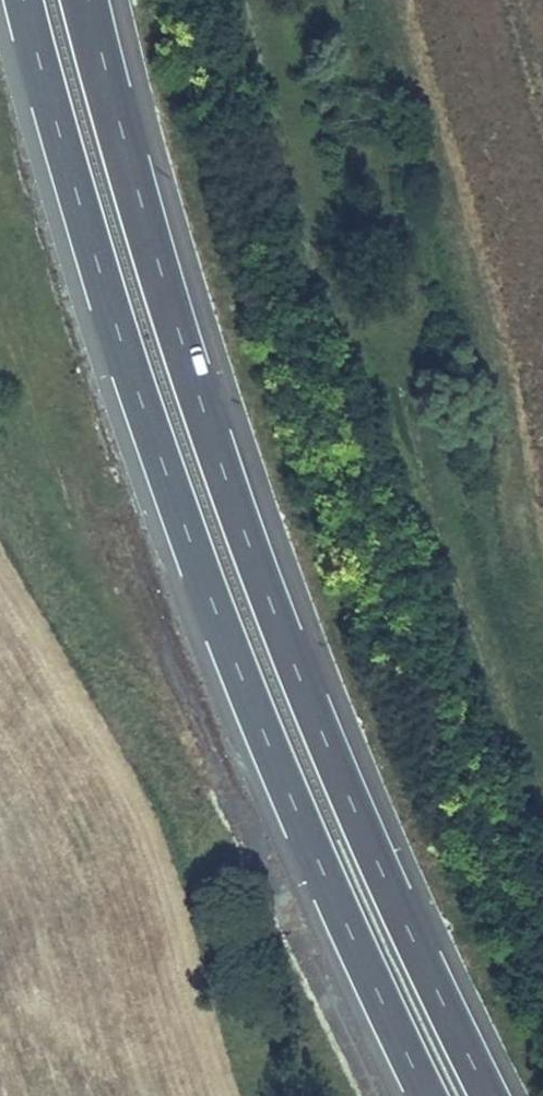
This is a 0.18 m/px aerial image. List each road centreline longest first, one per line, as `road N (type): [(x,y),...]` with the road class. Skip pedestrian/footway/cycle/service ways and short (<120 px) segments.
road 1 (motorway): [(23,0),(104,287),(185,532),(262,730),(427,1095)]
road 2 (motorway): [(490,1095),(378,861),(239,515),(161,274),(89,0)]

